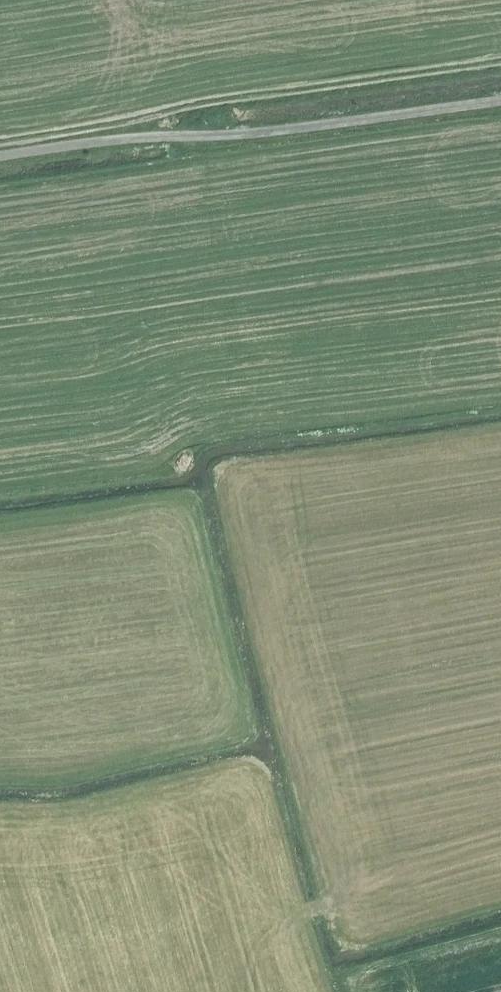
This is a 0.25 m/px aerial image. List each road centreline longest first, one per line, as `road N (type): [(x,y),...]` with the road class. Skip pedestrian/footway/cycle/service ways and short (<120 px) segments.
road 1 (track): [(0,141),(500,62)]

